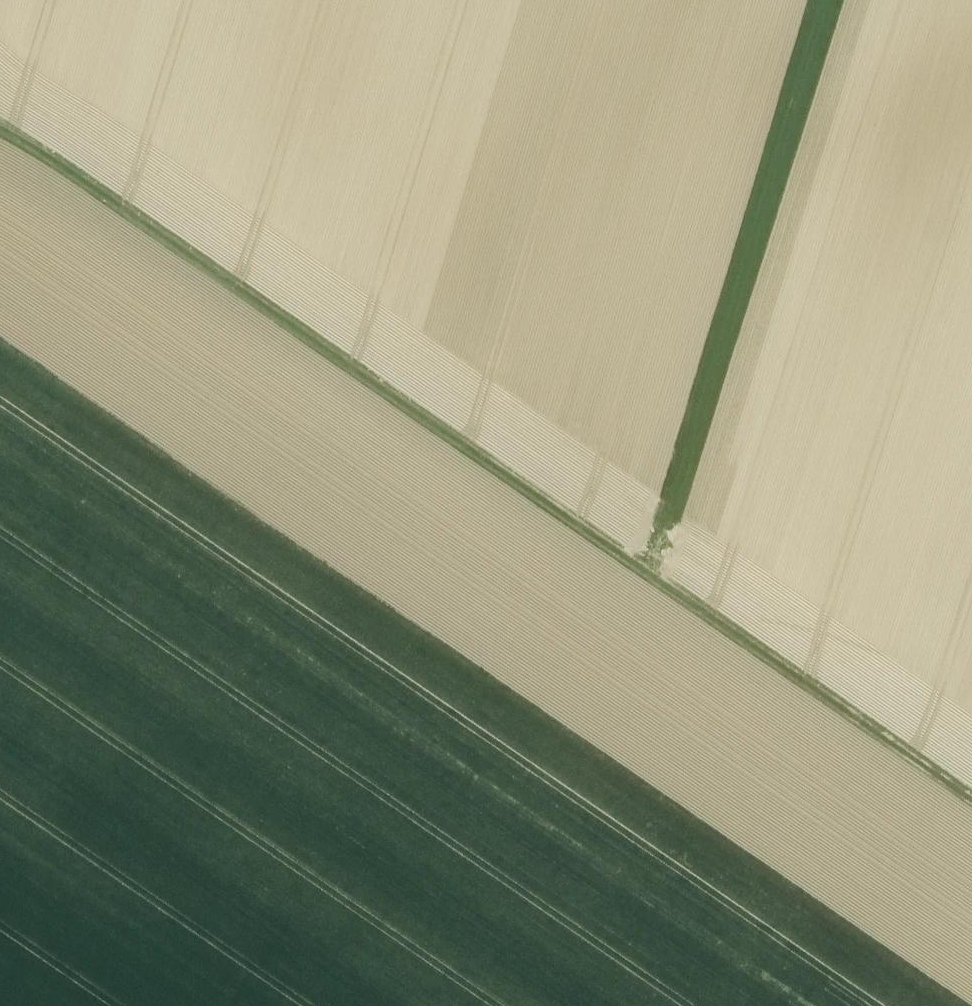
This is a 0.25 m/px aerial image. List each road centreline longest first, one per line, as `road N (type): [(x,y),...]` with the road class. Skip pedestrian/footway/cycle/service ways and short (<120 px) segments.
road 1 (track): [(0,130),(971,792)]

